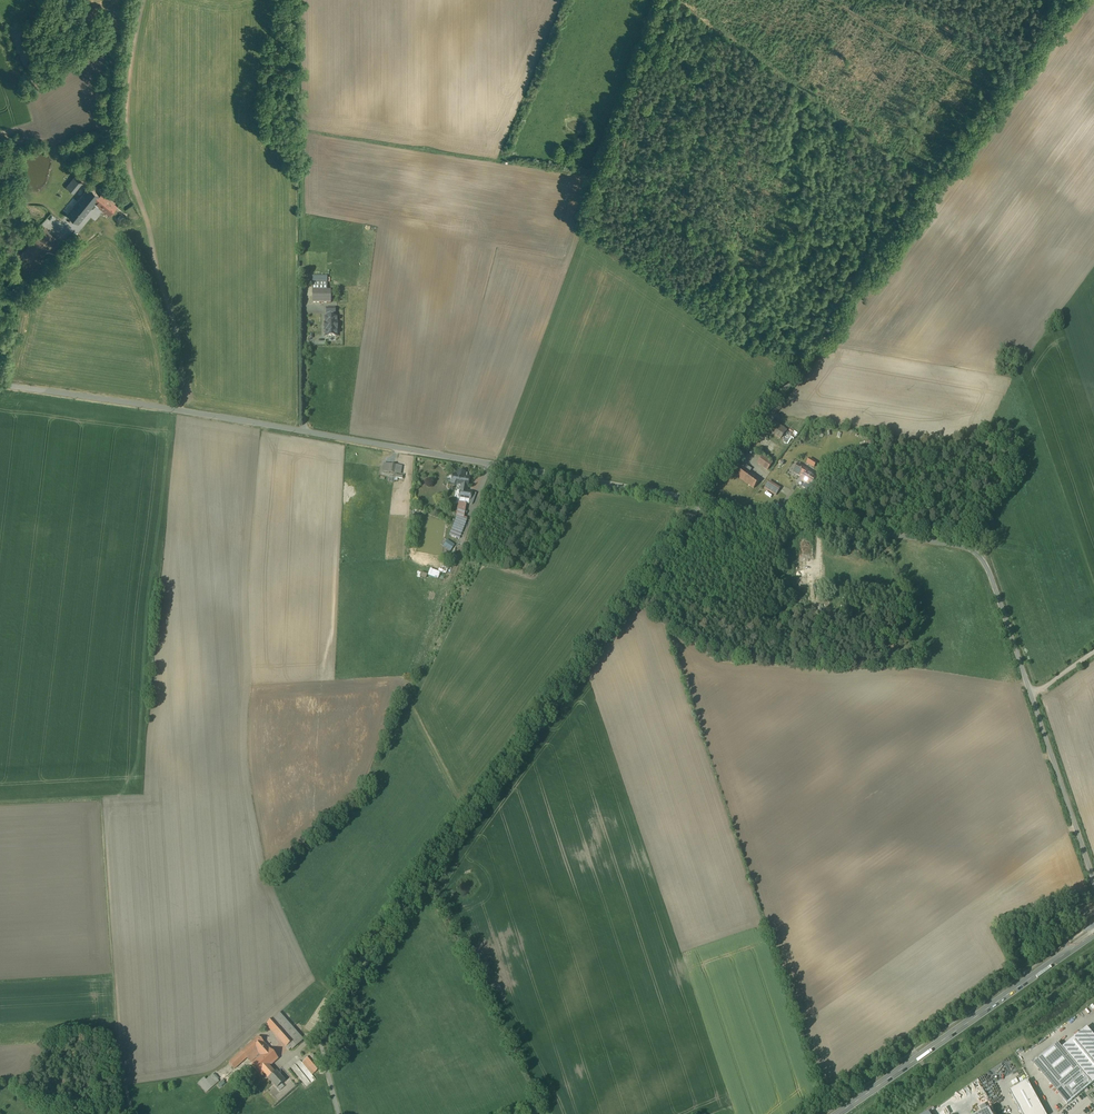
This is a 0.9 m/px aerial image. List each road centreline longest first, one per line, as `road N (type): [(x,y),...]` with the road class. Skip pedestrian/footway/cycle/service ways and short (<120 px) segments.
road 1 (unclassified): [(342,1113),(319,1026),(342,987),(702,501)]
road 2 (unclassified): [(0,385),(702,501)]
road 3 (unclassified): [(702,501),(1080,0)]
road 4 (unclassified): [(702,501),(962,539),(985,557),(1093,869)]
road 5 (secondary): [(838,1113),(1093,933)]

